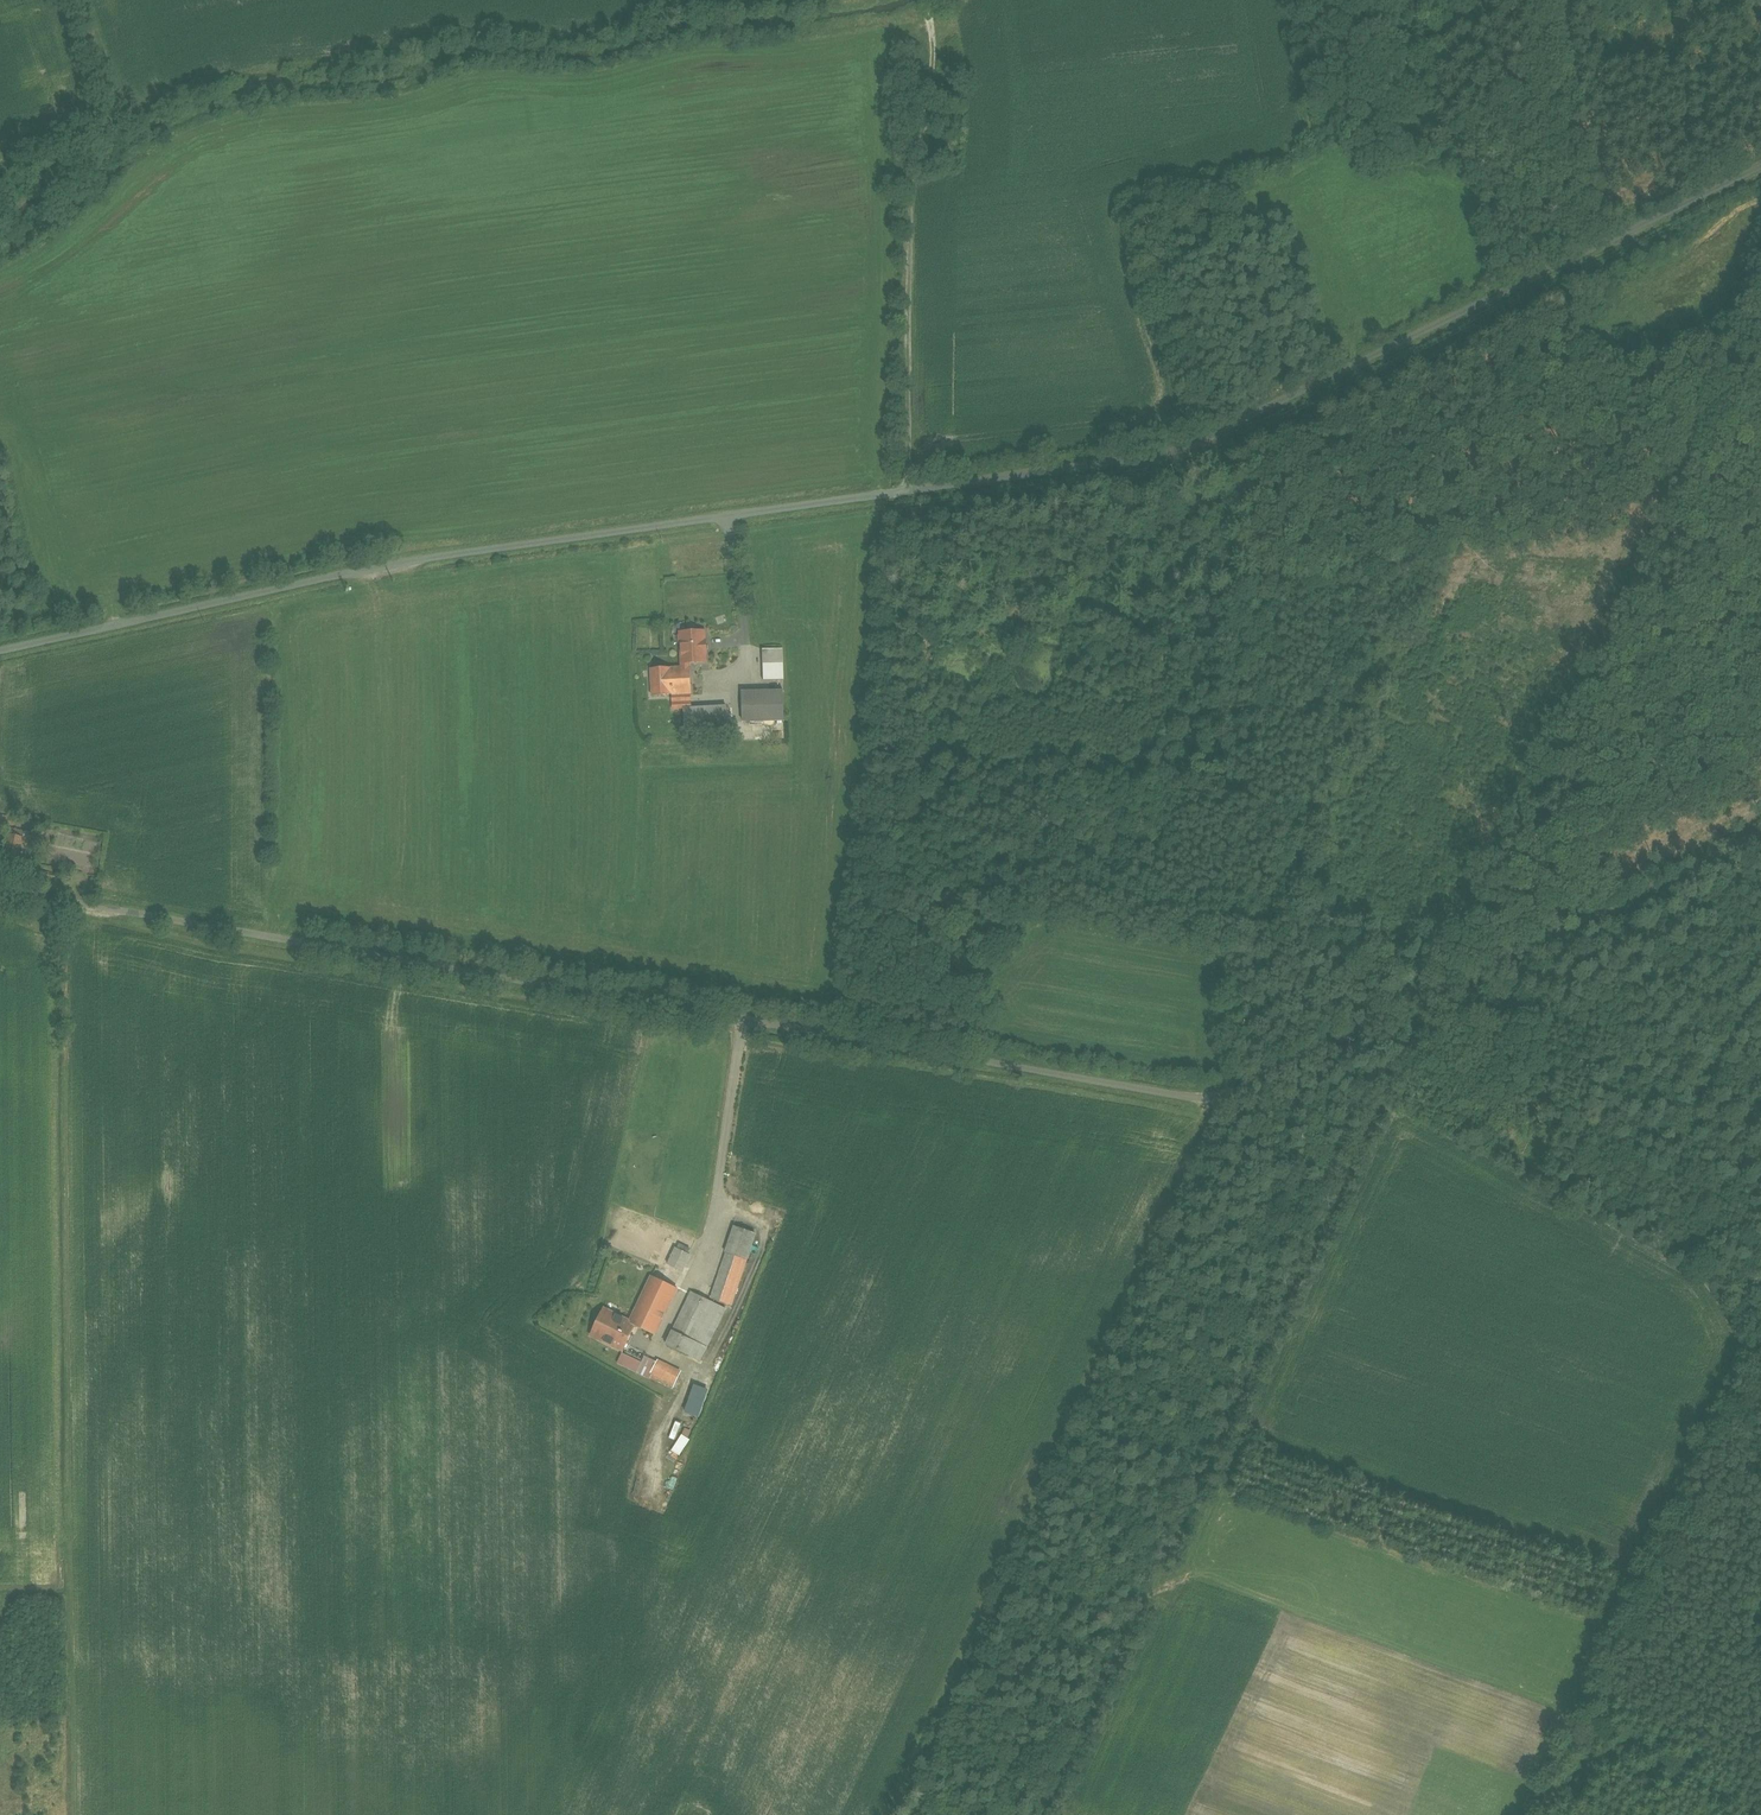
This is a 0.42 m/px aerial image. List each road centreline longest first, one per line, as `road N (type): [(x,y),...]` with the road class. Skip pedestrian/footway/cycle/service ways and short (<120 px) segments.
road 1 (unclassified): [(1760,166),(1195,443),(1152,456),(427,558),(0,652)]
road 2 (residential): [(1760,834),(1214,1100),(0,887)]
road 3 (track): [(1041,1814),(1375,1117)]
road 4 (track): [(1440,990),(1760,324)]
road 5 (track): [(905,491),(913,176),(935,48),(923,0)]

